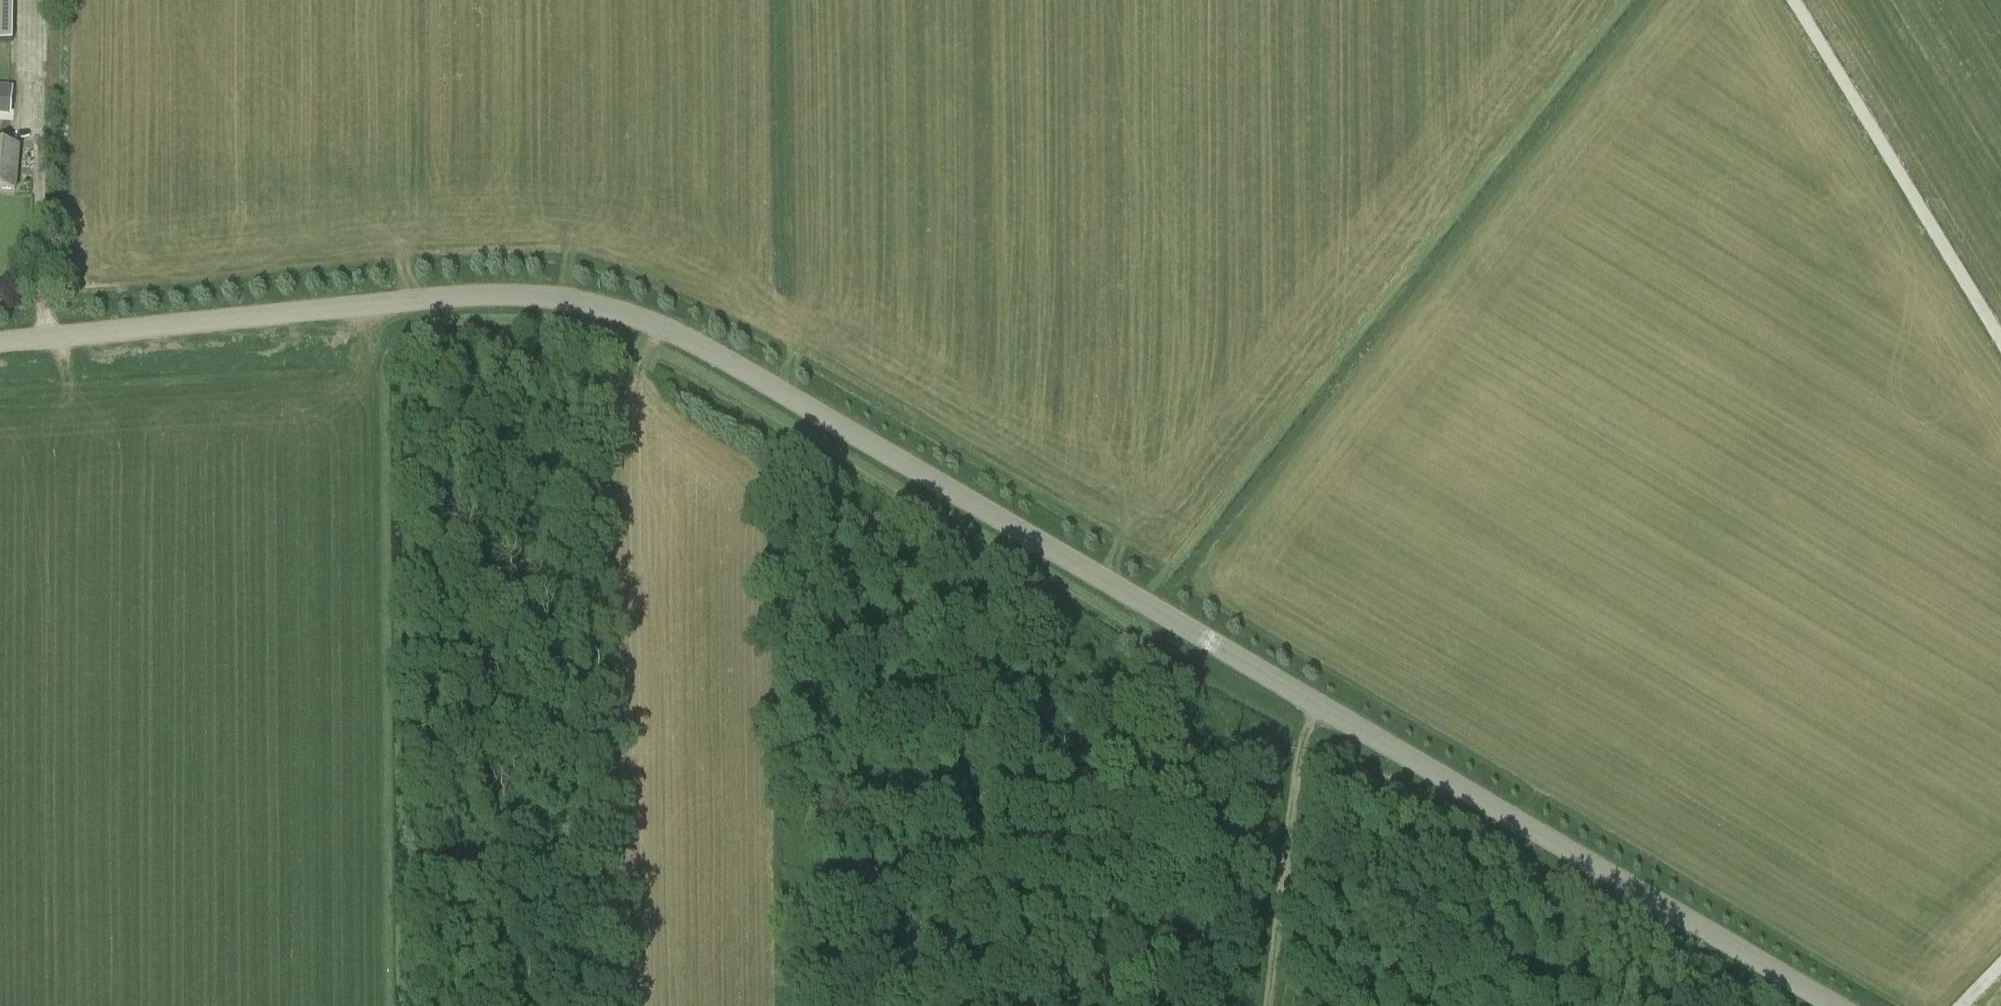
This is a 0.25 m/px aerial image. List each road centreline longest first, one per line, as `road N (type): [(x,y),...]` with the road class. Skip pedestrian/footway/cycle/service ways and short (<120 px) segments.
road 1 (unclassified): [(1834,1005),(678,333),(535,295),(0,335)]
road 2 (track): [(2000,337),(1796,0)]
road 3 (track): [(1268,675),(1241,1005)]

